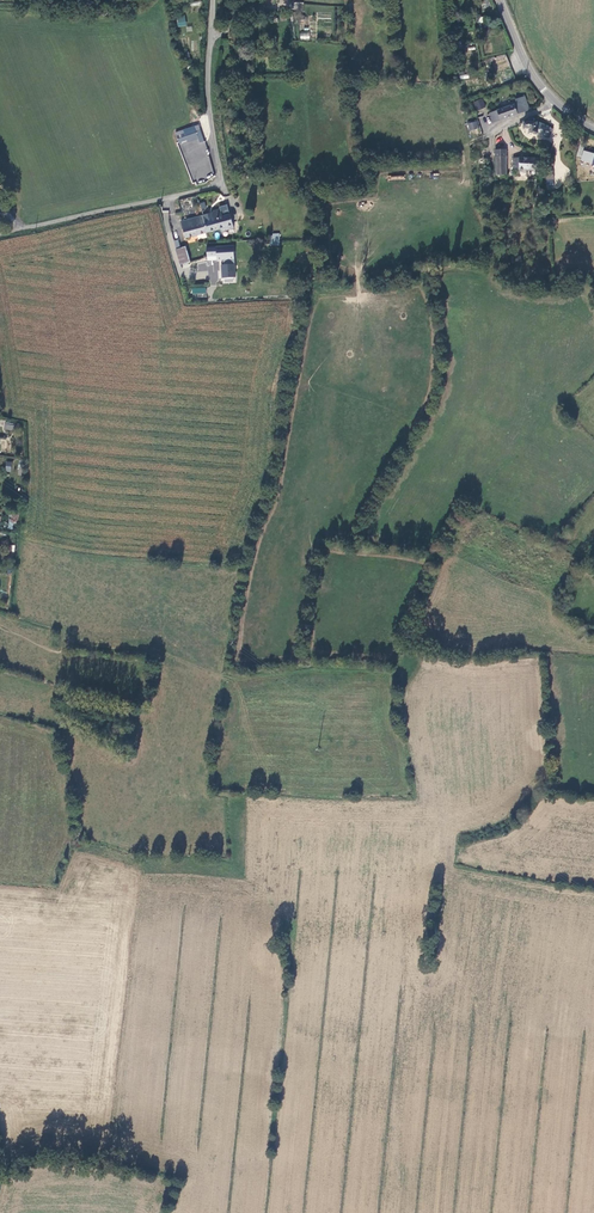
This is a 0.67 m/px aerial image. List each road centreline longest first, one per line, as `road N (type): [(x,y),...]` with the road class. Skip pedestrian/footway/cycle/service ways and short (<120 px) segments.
road 1 (unclassified): [(214,0),(207,81),(220,181),(0,234)]
road 2 (tertiary): [(593,129),(544,91),(500,0)]

